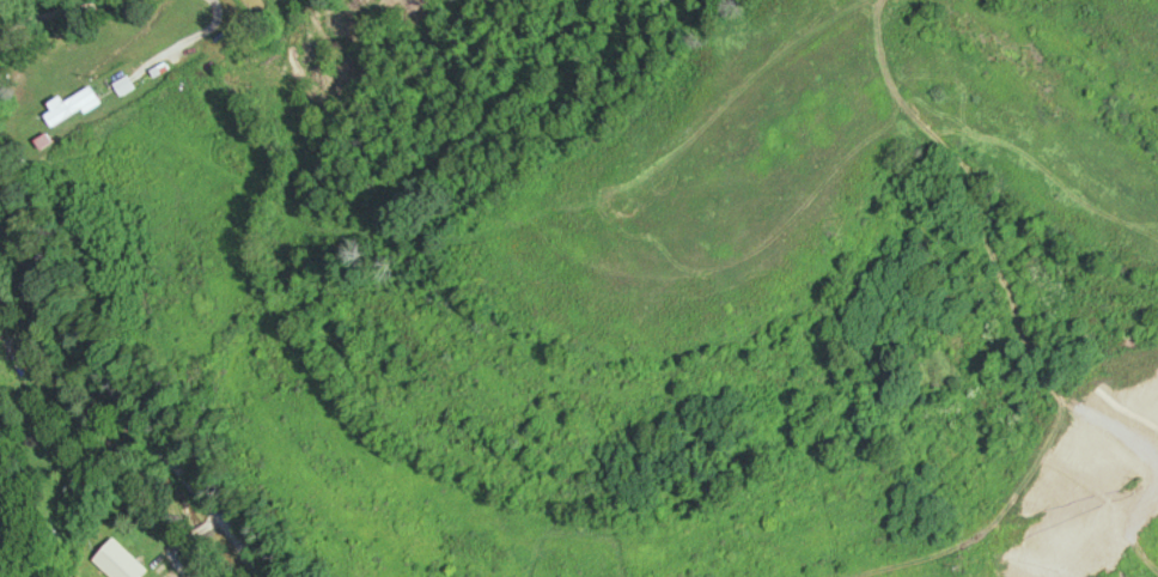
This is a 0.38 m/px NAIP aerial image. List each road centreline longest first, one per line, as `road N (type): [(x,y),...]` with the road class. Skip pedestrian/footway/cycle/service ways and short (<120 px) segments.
road 1 (residential): [(264,576),(74,351),(0,215)]

